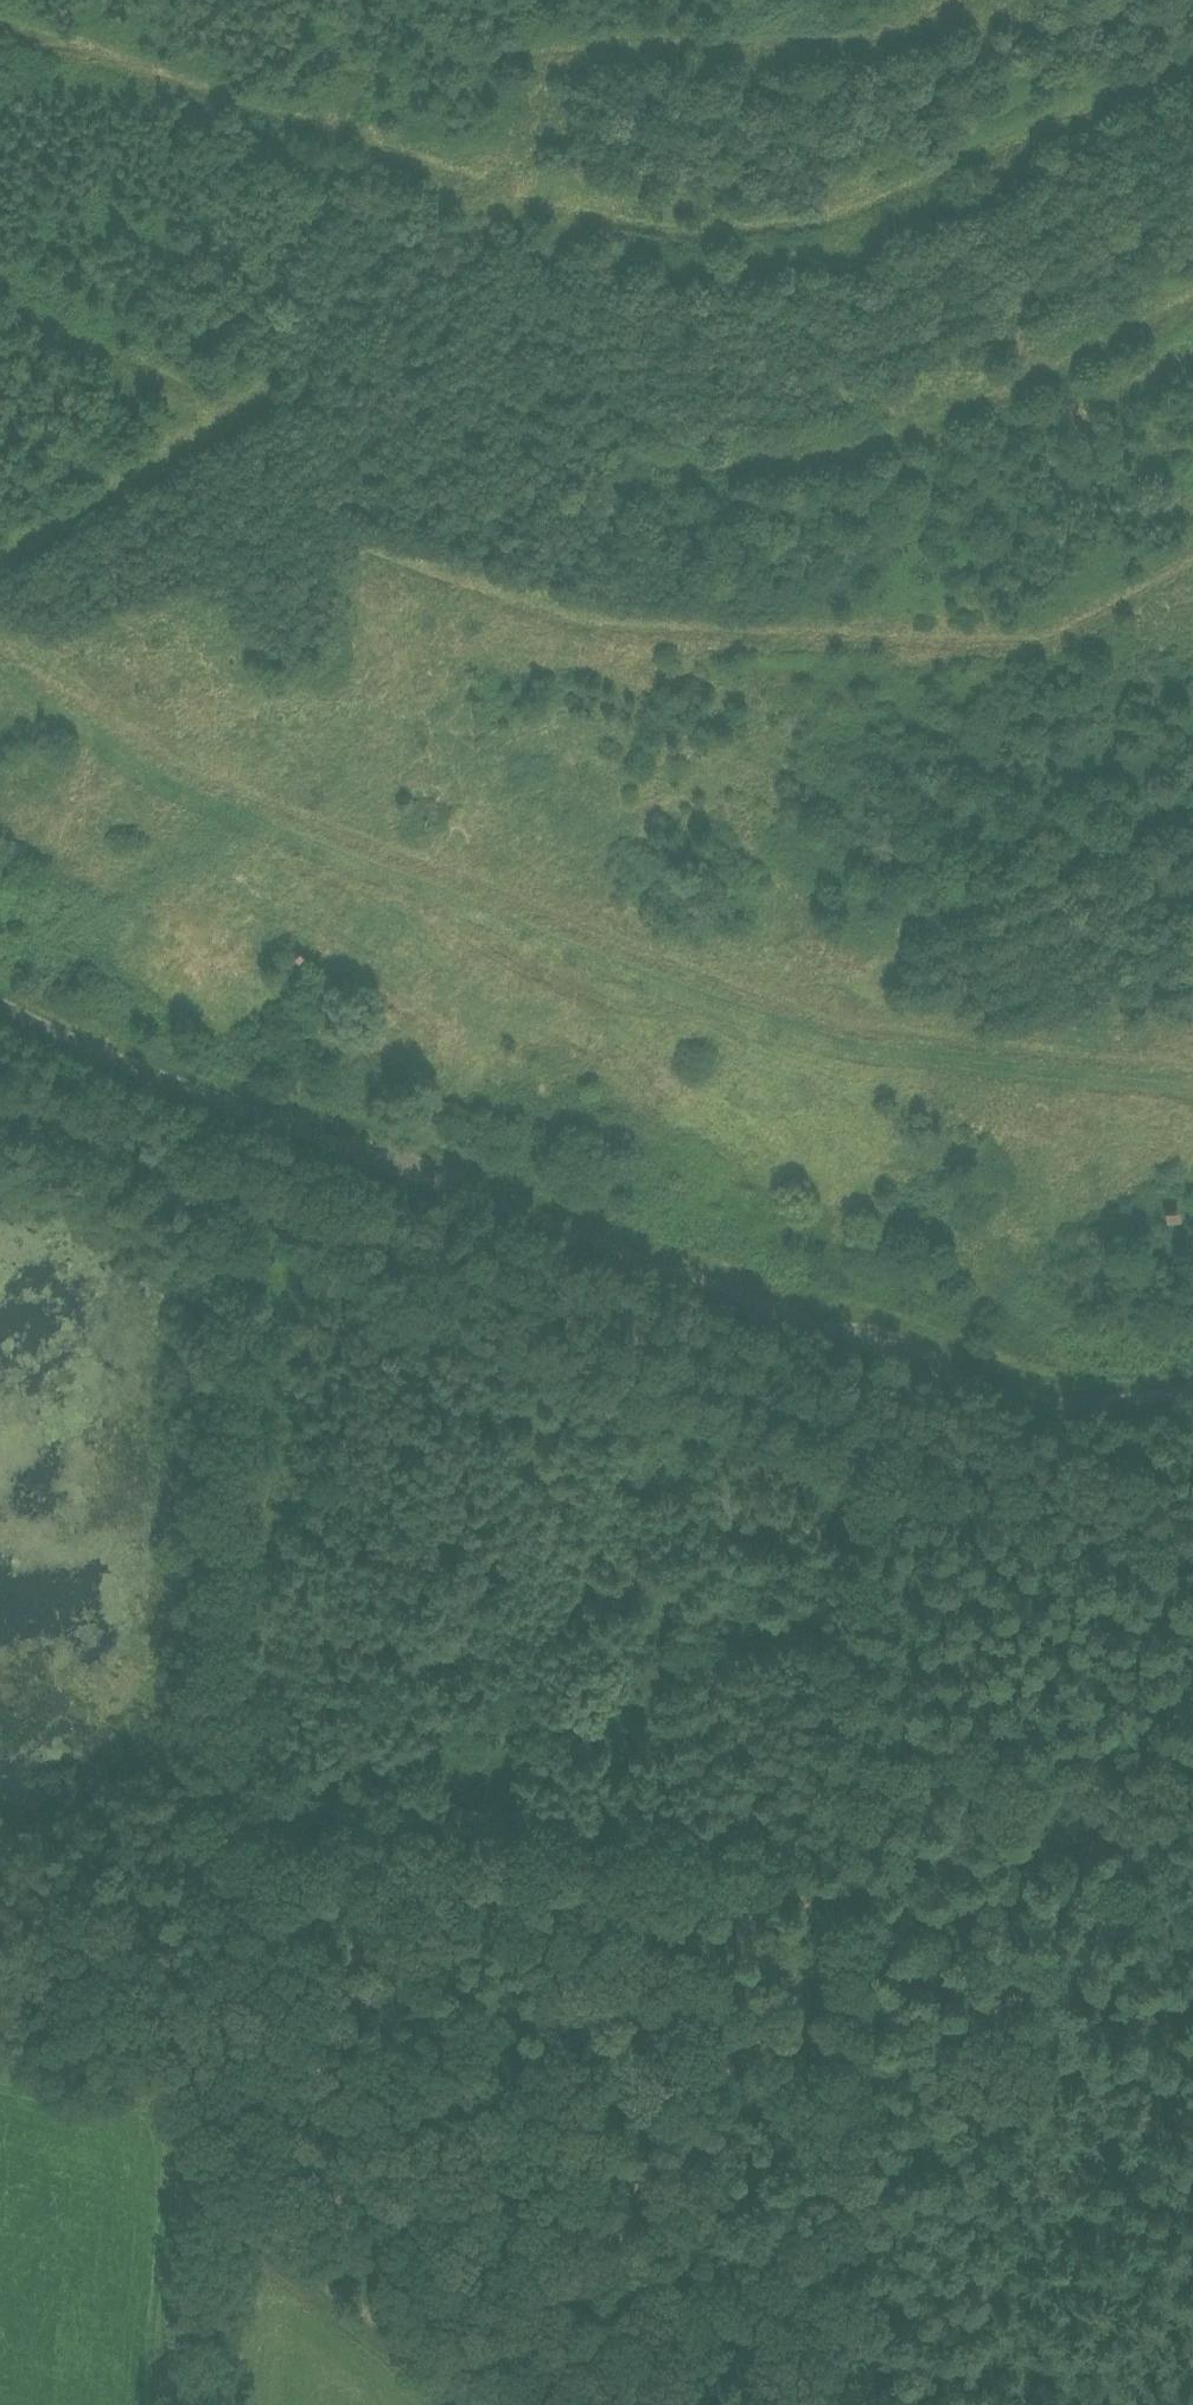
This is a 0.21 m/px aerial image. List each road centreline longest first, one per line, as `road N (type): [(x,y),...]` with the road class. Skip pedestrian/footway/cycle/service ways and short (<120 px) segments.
road 1 (track): [(0,641),(48,681),(238,794),(851,1021),(945,1043),(1192,1064)]

